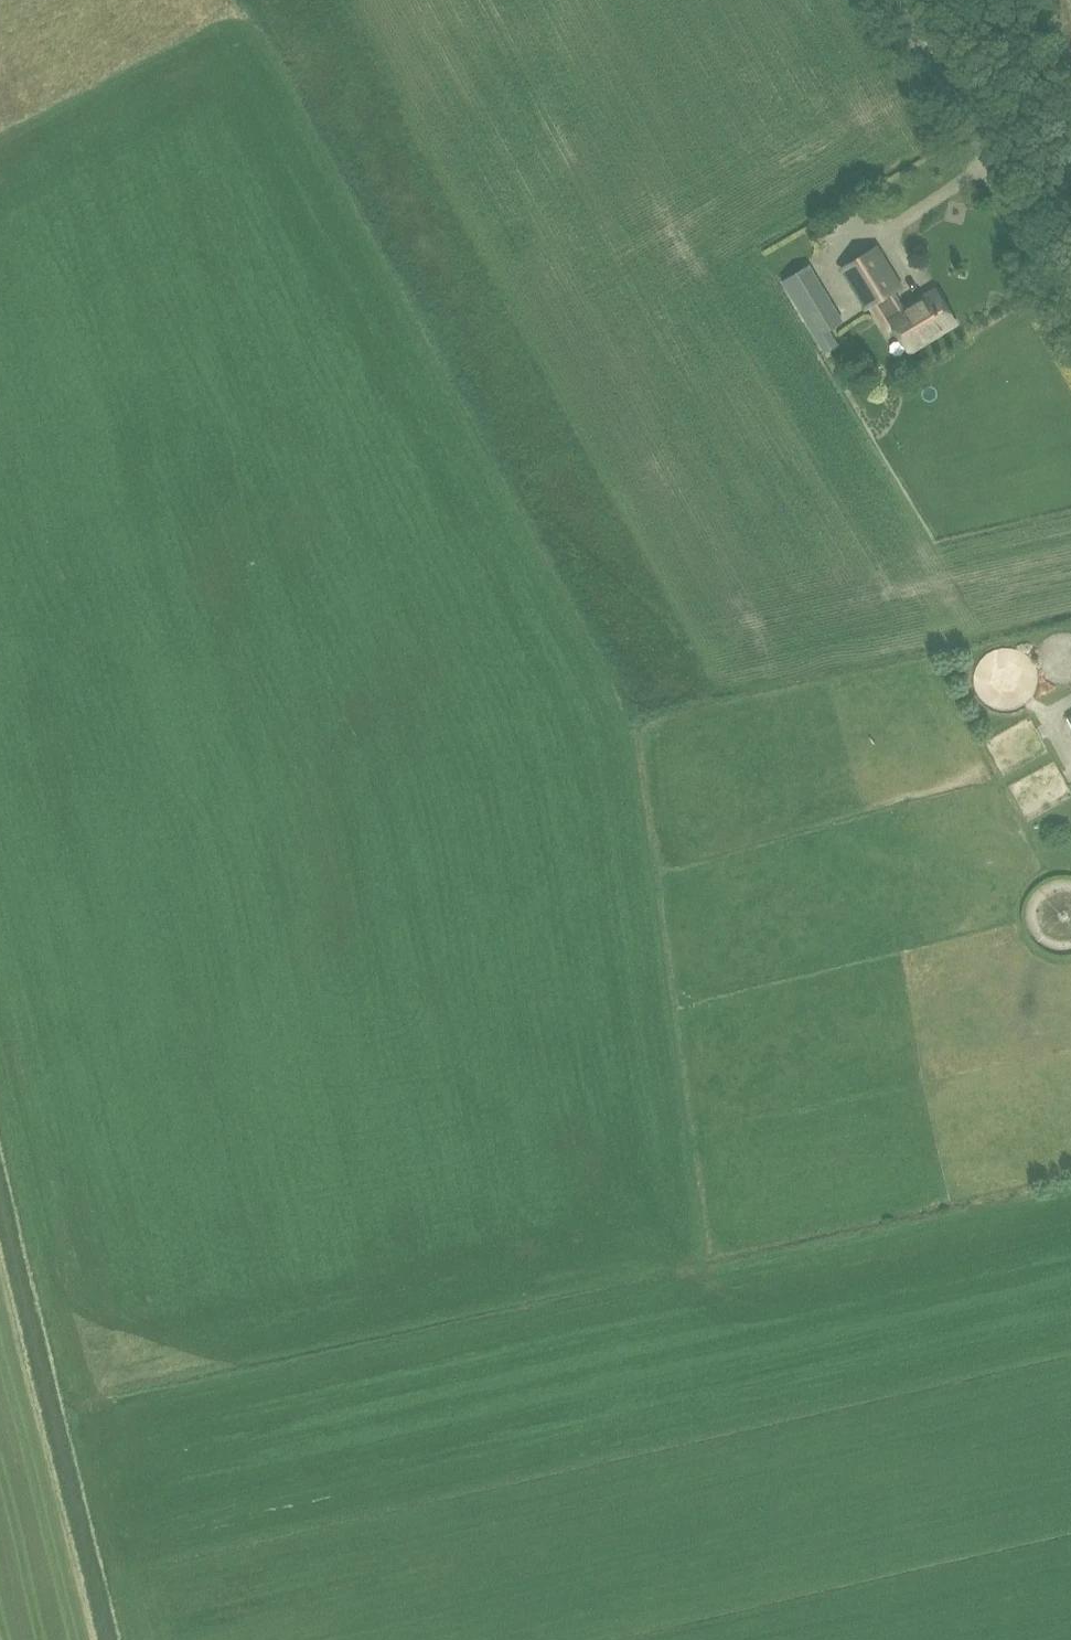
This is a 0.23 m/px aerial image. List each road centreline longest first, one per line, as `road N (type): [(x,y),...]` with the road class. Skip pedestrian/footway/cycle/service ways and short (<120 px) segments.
road 1 (unclassified): [(1070,300),(891,0)]

